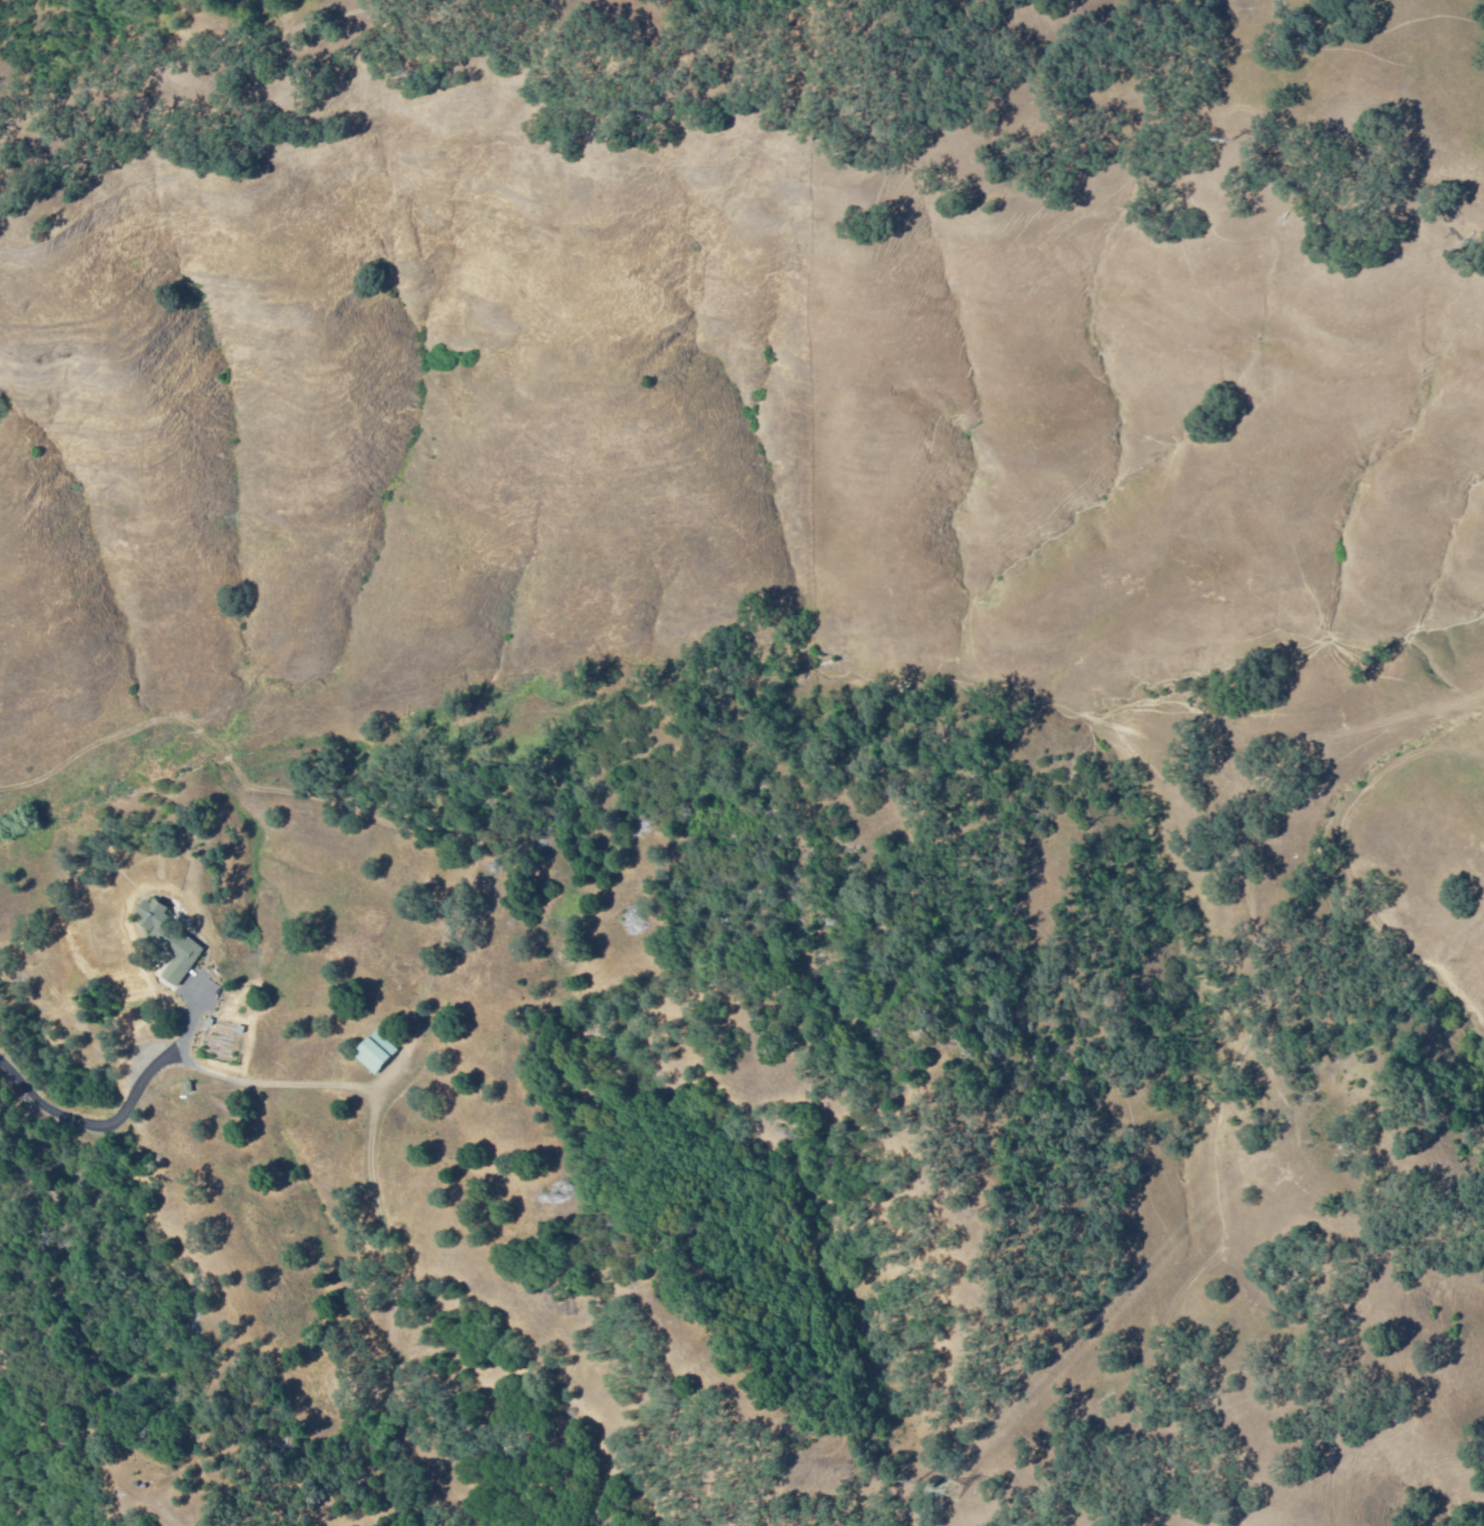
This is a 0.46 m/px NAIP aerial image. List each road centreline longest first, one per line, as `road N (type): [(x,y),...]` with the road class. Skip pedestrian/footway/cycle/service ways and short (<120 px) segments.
road 1 (track): [(0,792),(42,781),(113,738),(160,723),(193,736),(255,791),(312,797),(468,849),(475,862),(468,898),(422,995),(408,1050),(373,1098)]
road 2 (track): [(392,1358),(370,1188),(373,1098),(356,1087),(247,1084)]

